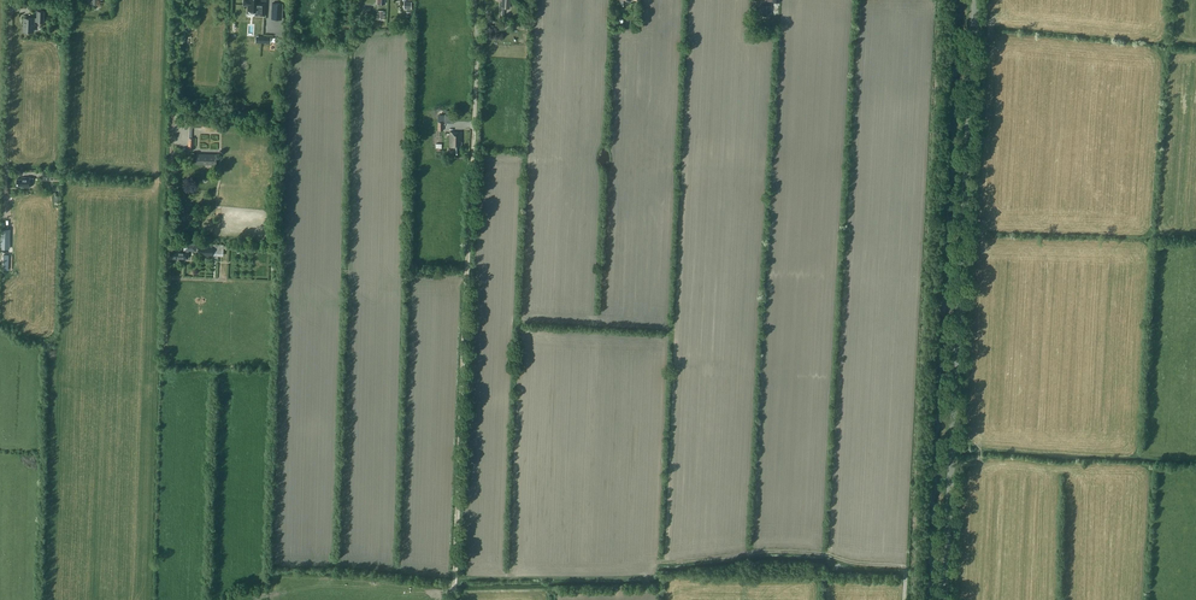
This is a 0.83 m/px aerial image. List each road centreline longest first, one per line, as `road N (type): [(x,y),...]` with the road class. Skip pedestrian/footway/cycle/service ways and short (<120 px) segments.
road 1 (tertiary): [(943,599),(975,0)]
road 2 (track): [(453,599),(474,126)]
road 3 (track): [(165,365),(172,0)]
road 4 (track): [(10,0),(5,224)]
road 5 (unclassified): [(474,126),(474,0)]

